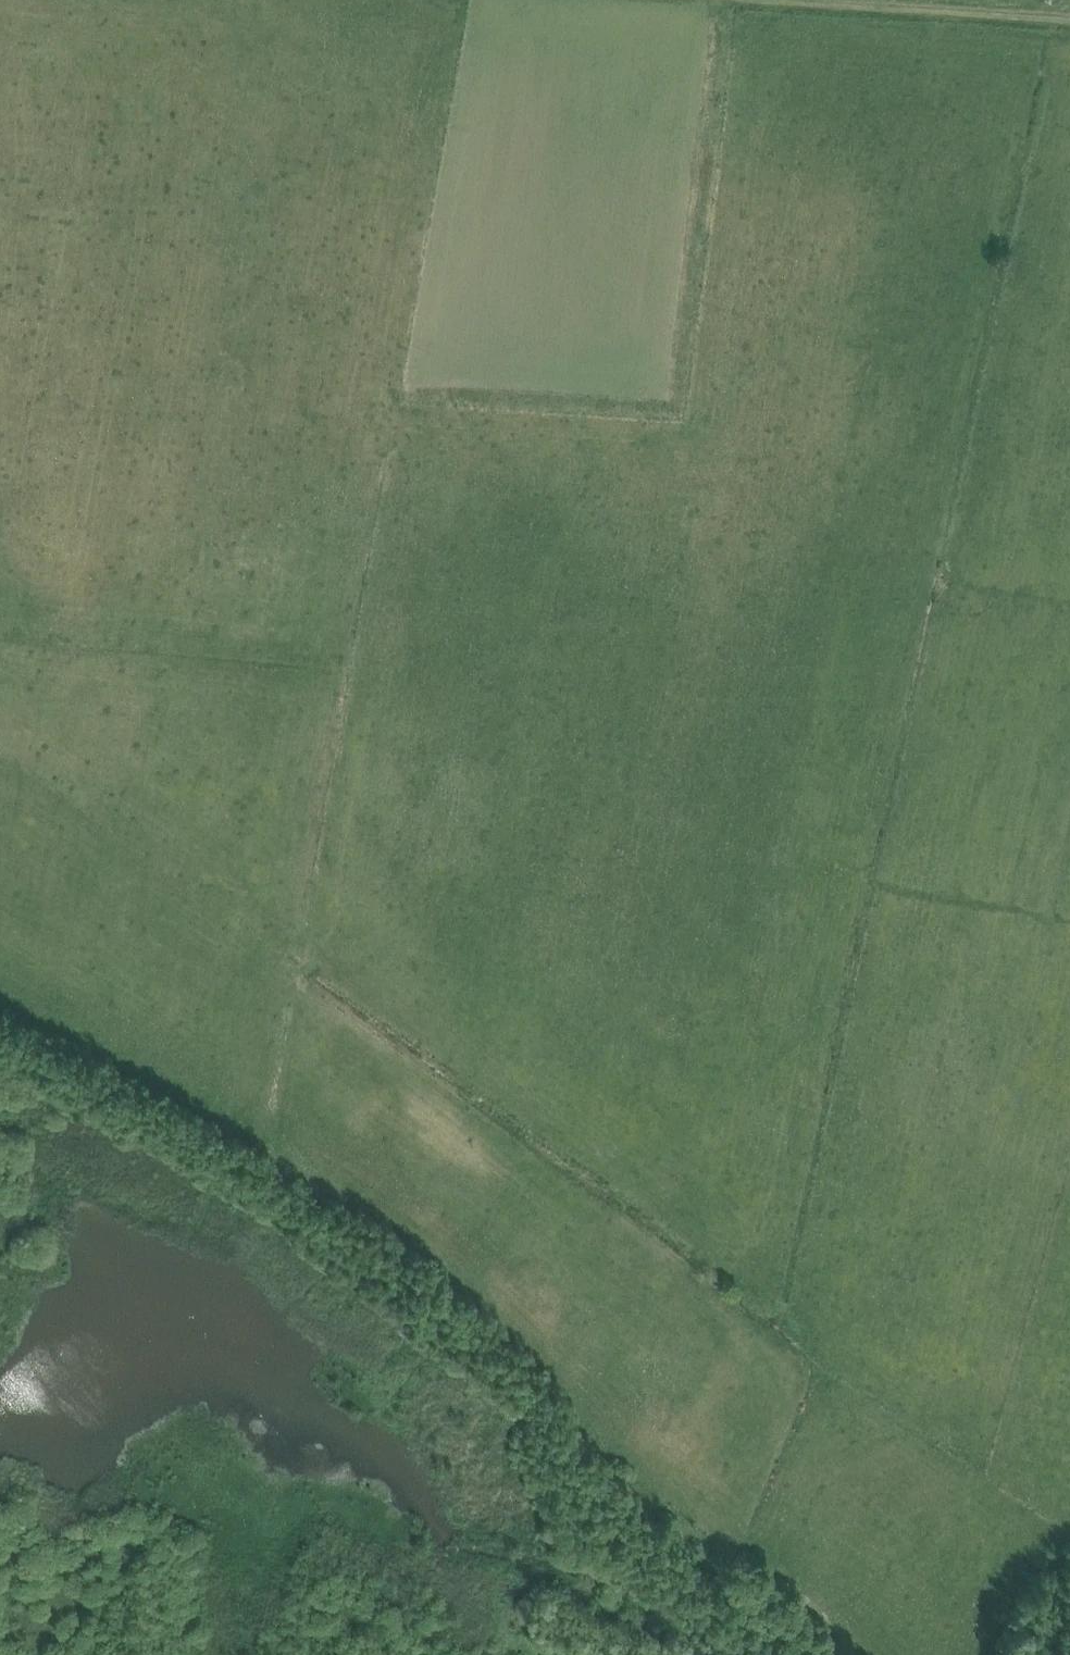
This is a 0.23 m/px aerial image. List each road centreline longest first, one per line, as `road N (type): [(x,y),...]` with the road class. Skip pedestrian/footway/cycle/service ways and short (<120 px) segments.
road 1 (track): [(779,0),(1069,19)]

